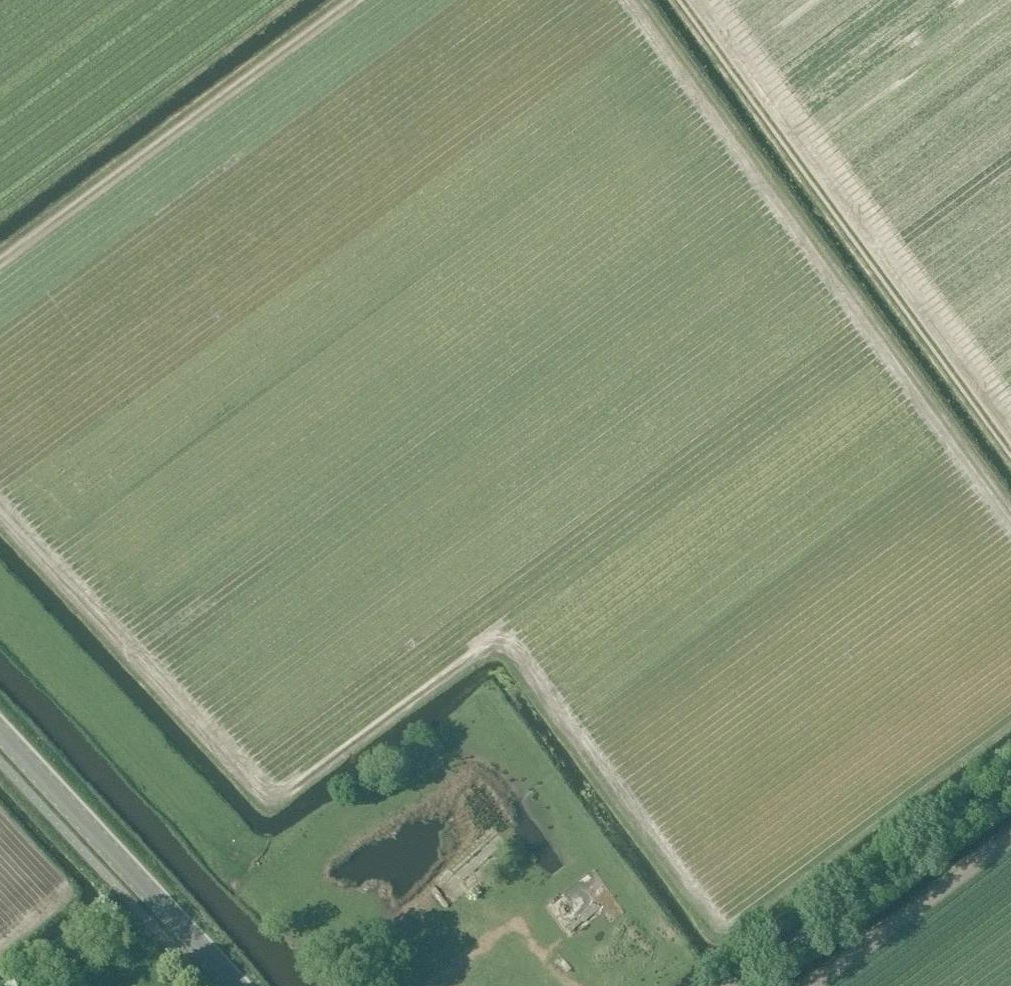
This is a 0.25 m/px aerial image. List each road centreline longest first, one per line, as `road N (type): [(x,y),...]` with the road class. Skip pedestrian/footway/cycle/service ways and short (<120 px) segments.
road 1 (track): [(685,0),(1010,452)]
road 2 (tertiary): [(235,985),(0,734)]
road 3 (unclassified): [(744,985),(1010,791)]

